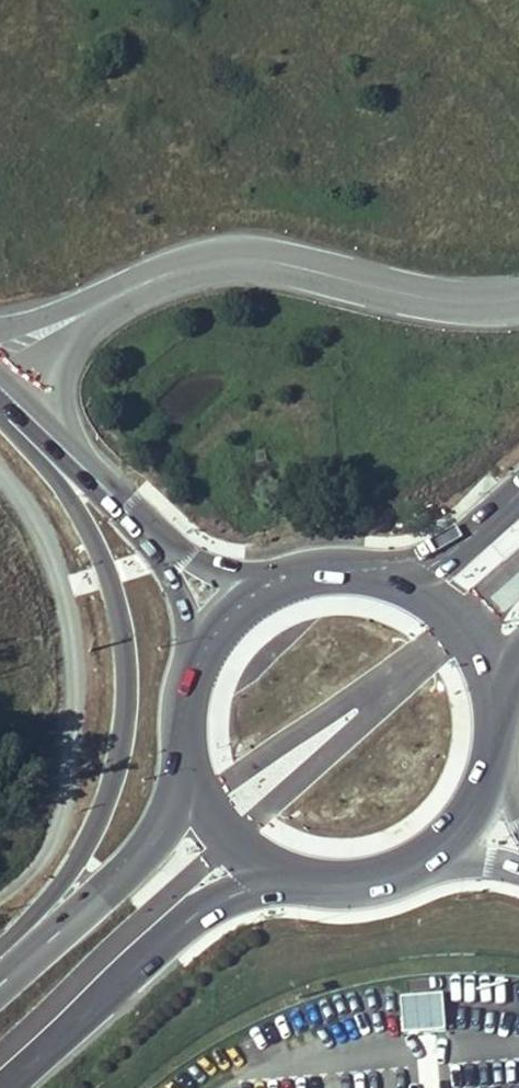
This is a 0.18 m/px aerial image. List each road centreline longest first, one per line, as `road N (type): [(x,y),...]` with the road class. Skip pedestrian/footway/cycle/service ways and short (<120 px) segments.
road 1 (primary): [(0,408),(73,503),(110,580),(126,655),(125,754),(35,947)]
road 2 (unclassified): [(518,299),(427,300),(276,262),(223,260),(146,282),(0,352)]
road 3 (primary): [(0,1078),(207,903),(321,865)]
road 4 (primary): [(193,756),(161,833),(35,947)]
road 5 (secondary): [(275,584),(189,555),(115,501)]
road 6 (primary): [(193,756),(210,796),(240,830),(277,854),(321,865)]
road 7 (primary): [(483,709),(474,668),(454,631),(421,598),(379,578)]
road 8 (secondary): [(115,501),(177,583),(204,652)]
road 9 (primary): [(518,497),(430,566),(379,578)]
road 10 (secondary): [(0,388),(115,501)]
road 11 (primary): [(406,848),(464,792),(479,754)]

